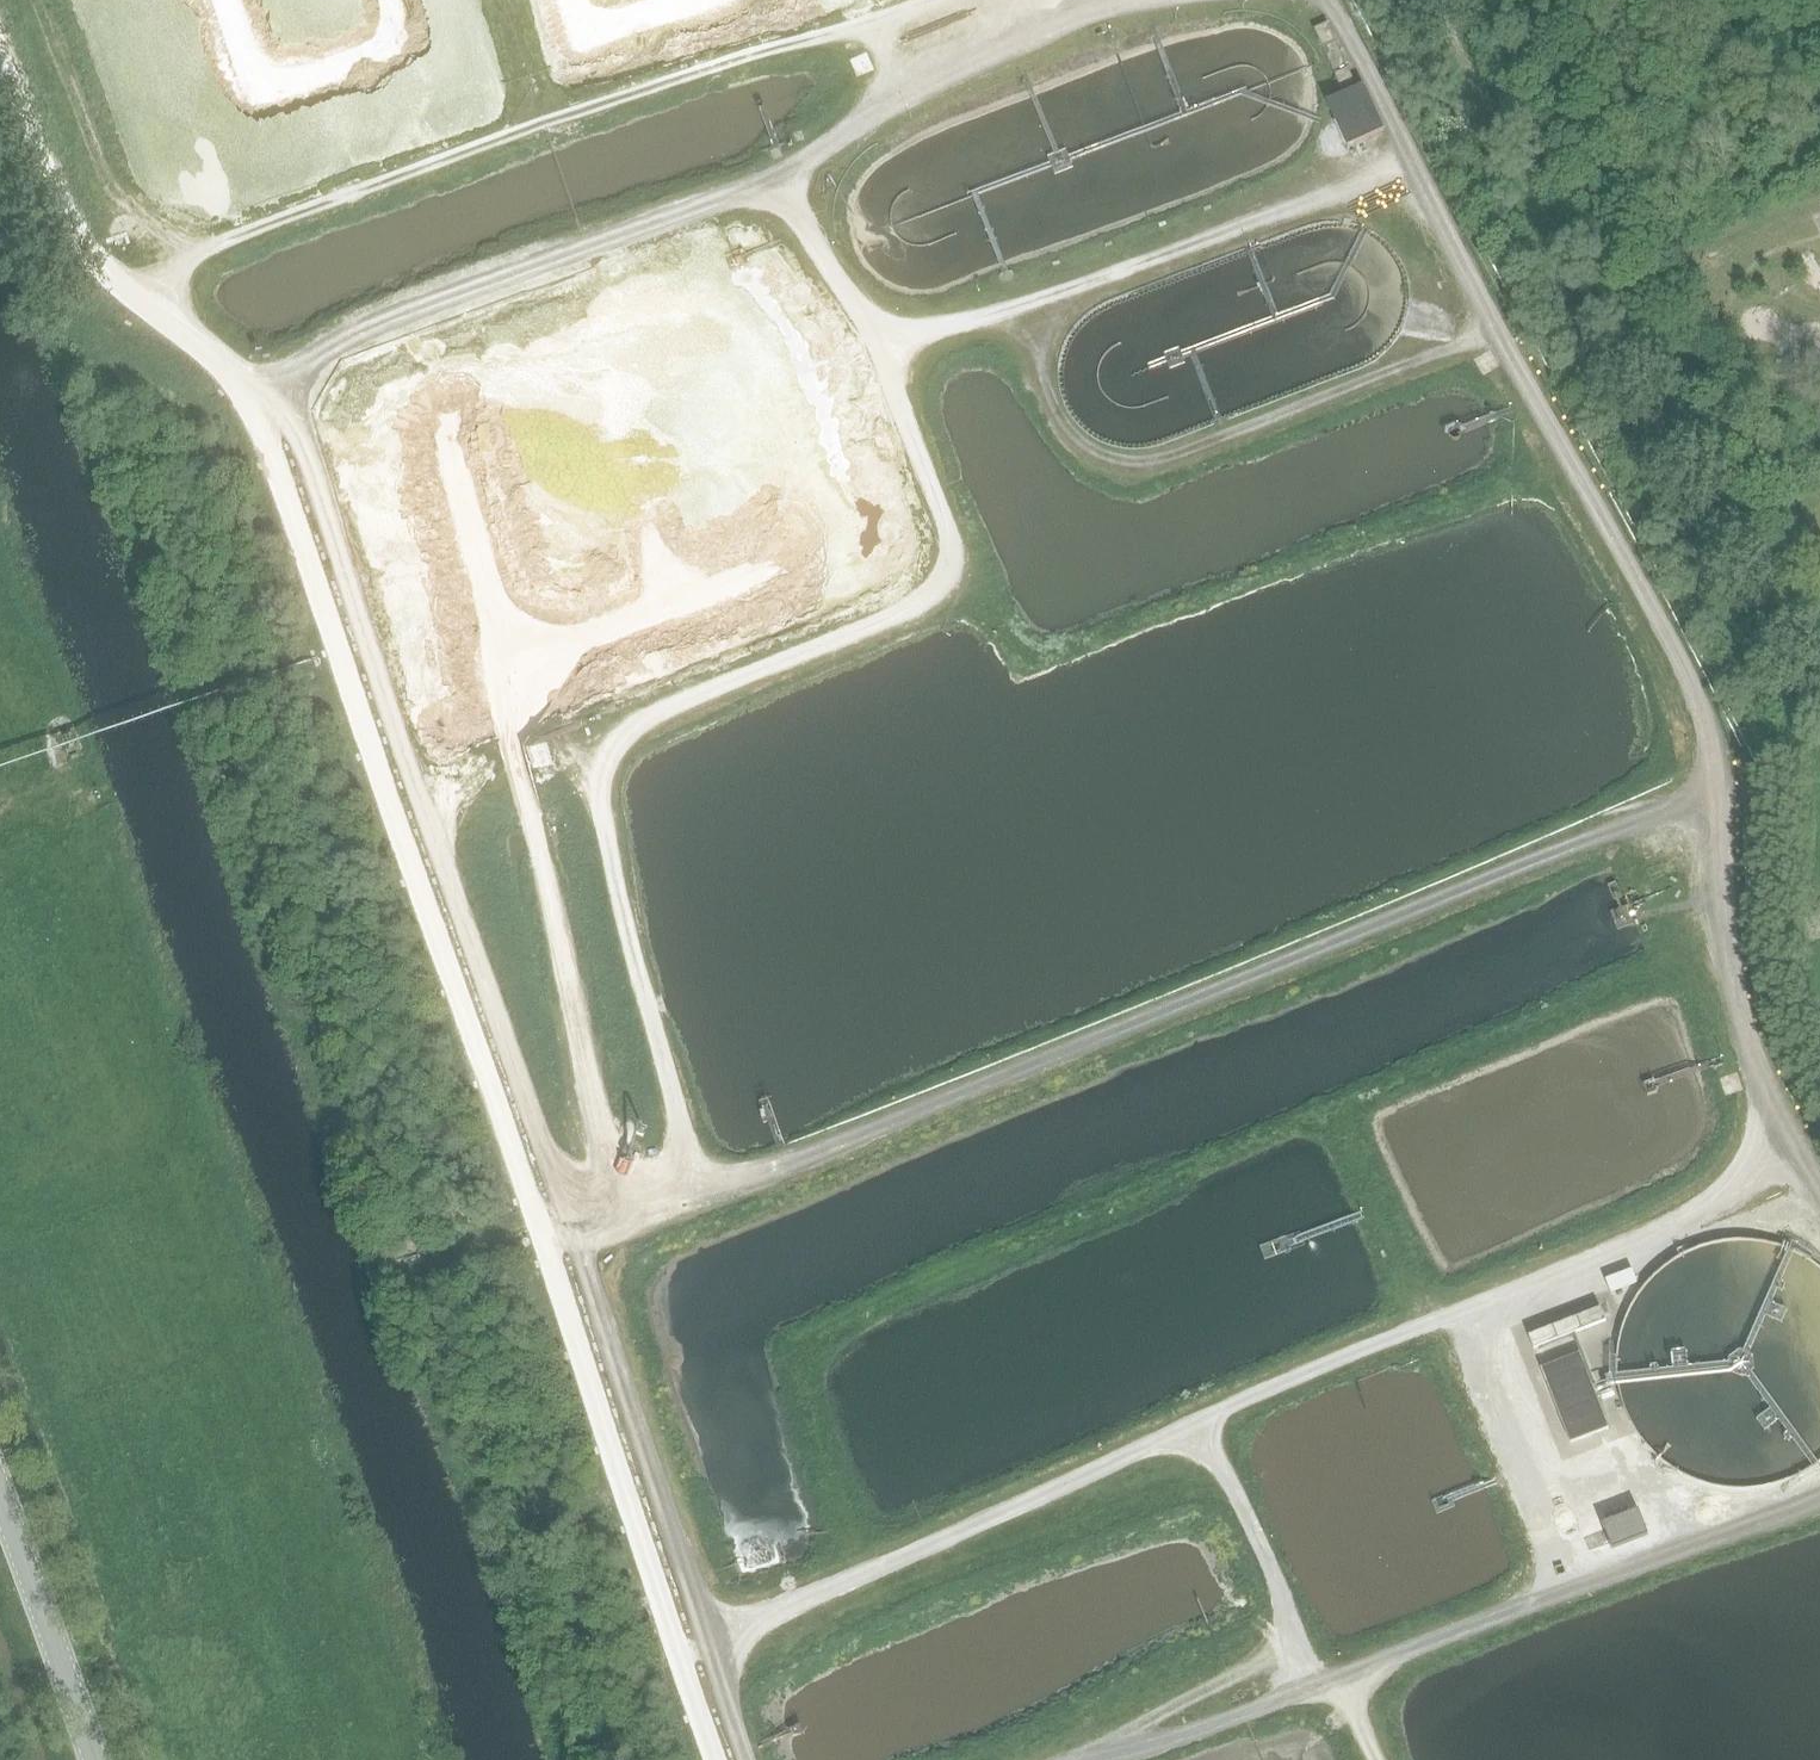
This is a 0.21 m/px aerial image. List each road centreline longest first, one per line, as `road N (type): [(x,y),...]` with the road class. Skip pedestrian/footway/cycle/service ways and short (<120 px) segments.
road 1 (track): [(1495,328),(1245,429),(1142,460),(1107,457),(1073,438),(1049,395),(1022,304)]
road 2 (tertiary): [(91,1759),(0,1509)]

